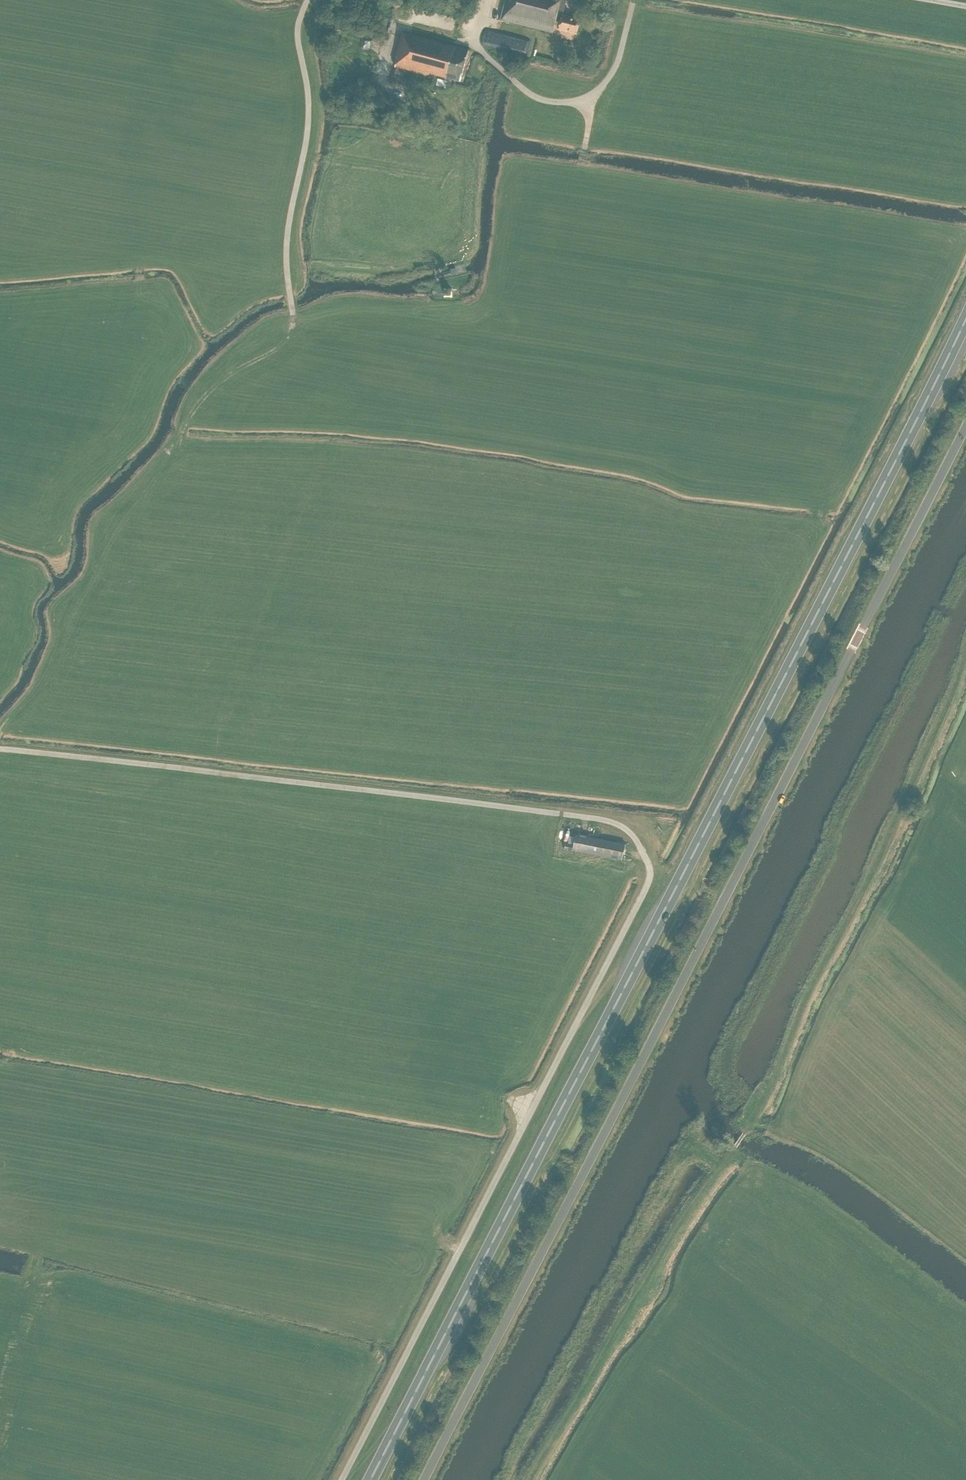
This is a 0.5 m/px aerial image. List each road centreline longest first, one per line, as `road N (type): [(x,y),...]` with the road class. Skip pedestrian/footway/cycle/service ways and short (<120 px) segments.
road 1 (unclassified): [(0,748),(600,815),(633,830),(643,846),(650,868),(644,886),(340,1479)]
road 2 (trunk): [(370,1479),(965,322)]
road 3 (unclassified): [(431,1479),(965,434)]
road 4 (track): [(0,730),(36,689),(103,535),(173,448),(194,397),(246,342),(291,326),(288,236),(309,126),(298,27),(310,0)]
road 5 (track): [(750,1126),(892,837),(965,655)]
road 6 (unclassified): [(479,47),(534,97),(583,99),(617,64),(633,0)]

